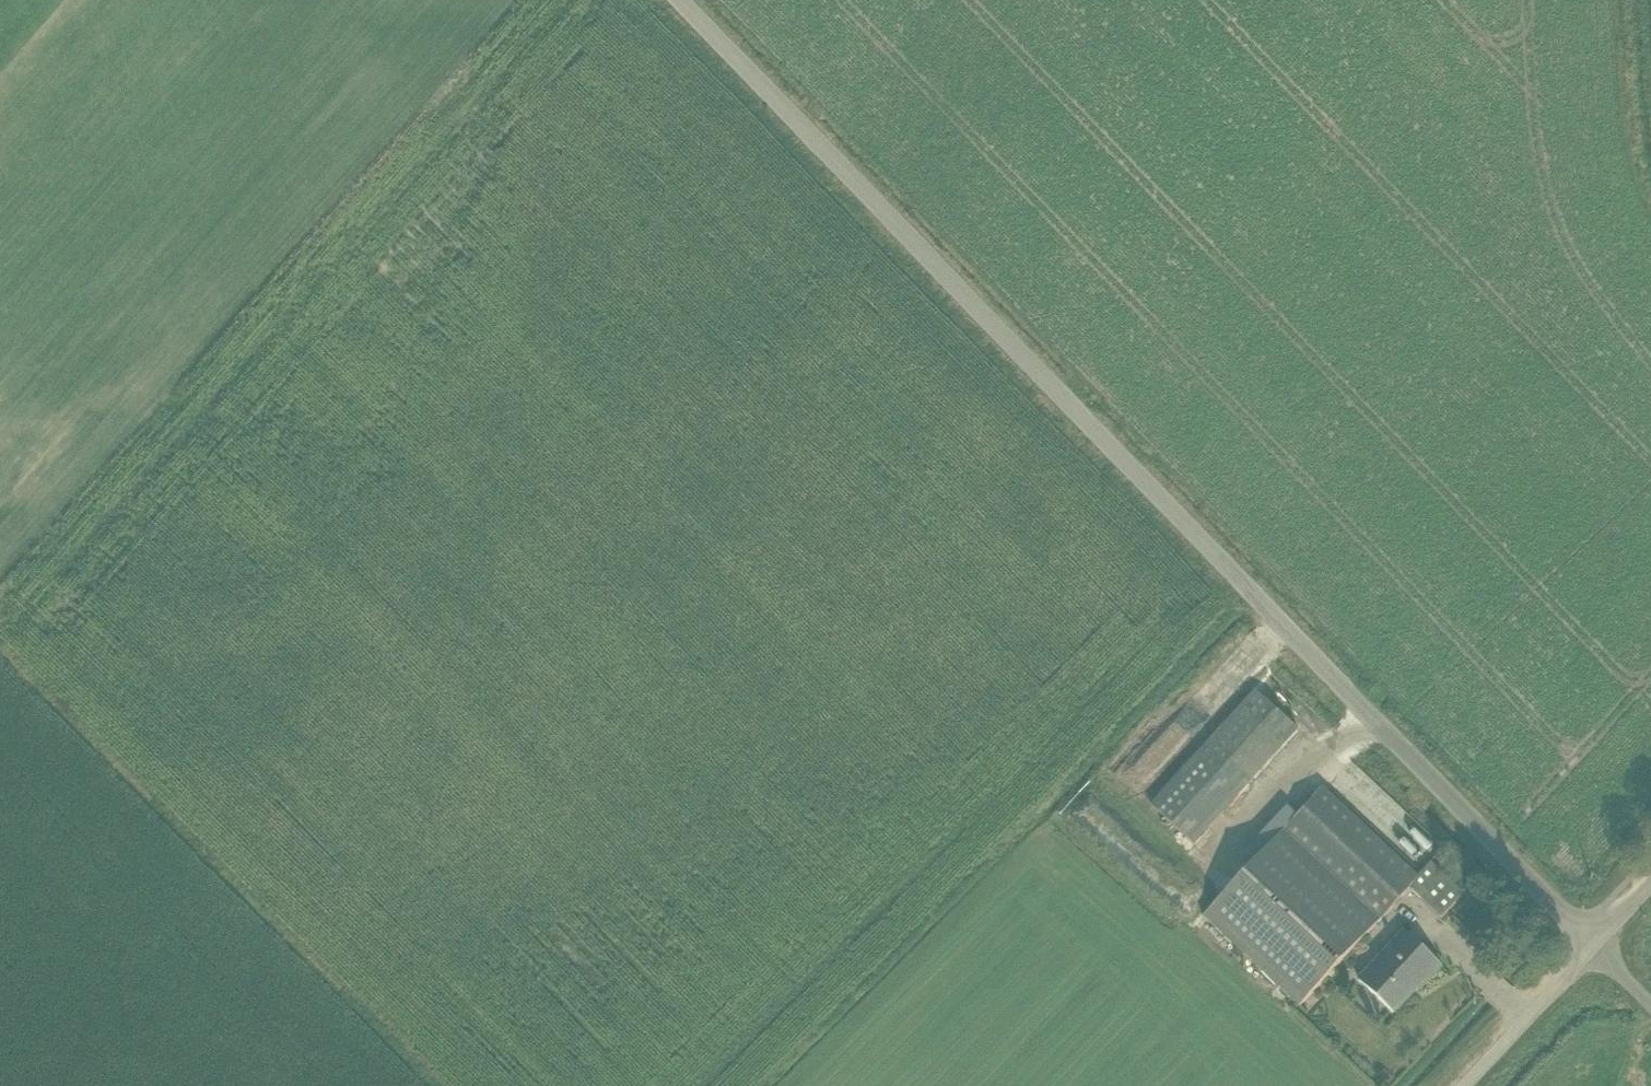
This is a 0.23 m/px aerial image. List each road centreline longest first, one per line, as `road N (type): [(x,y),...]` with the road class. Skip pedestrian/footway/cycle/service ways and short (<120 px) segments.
road 1 (unclassified): [(684,0),(1599,959)]
road 2 (unclassified): [(1479,1085),(1599,959)]

